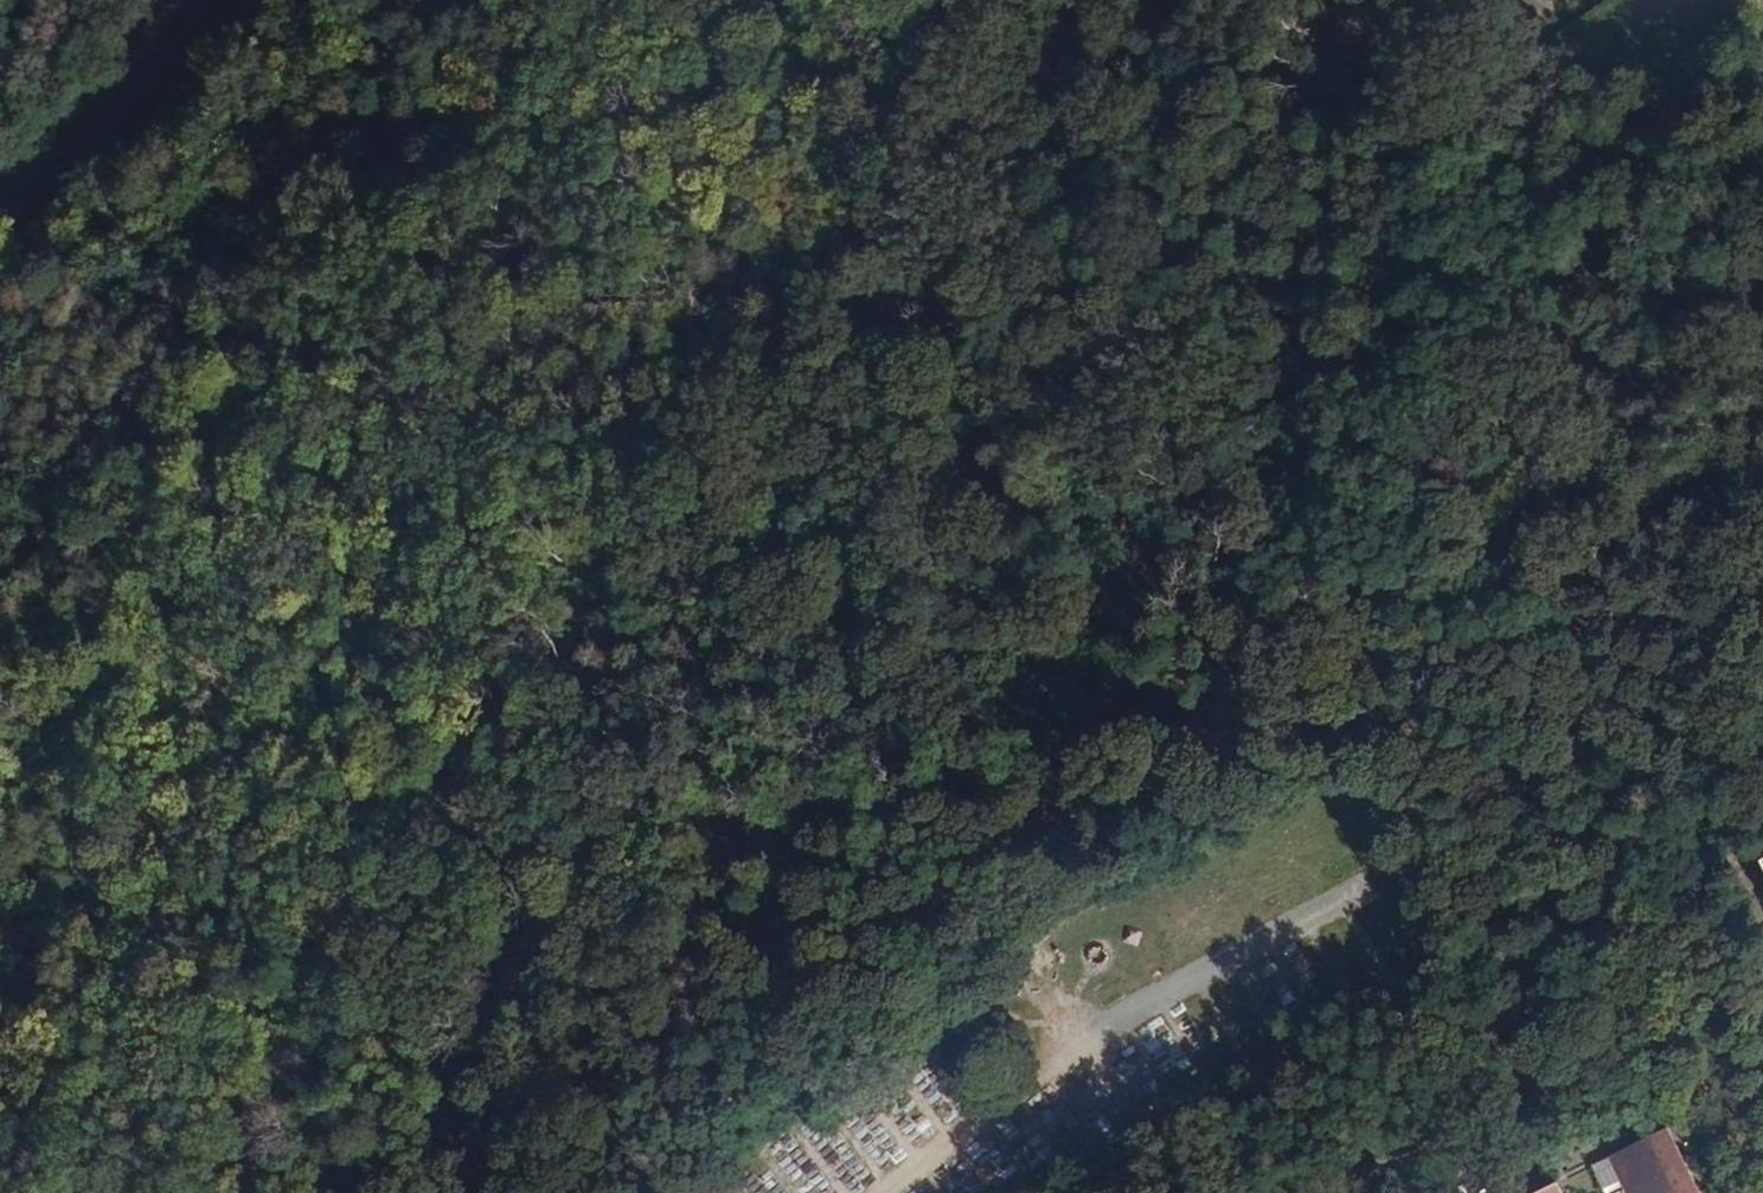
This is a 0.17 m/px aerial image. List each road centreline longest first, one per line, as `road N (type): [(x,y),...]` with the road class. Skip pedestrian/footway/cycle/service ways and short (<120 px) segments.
road 1 (residential): [(195,0),(162,49),(0,181)]

